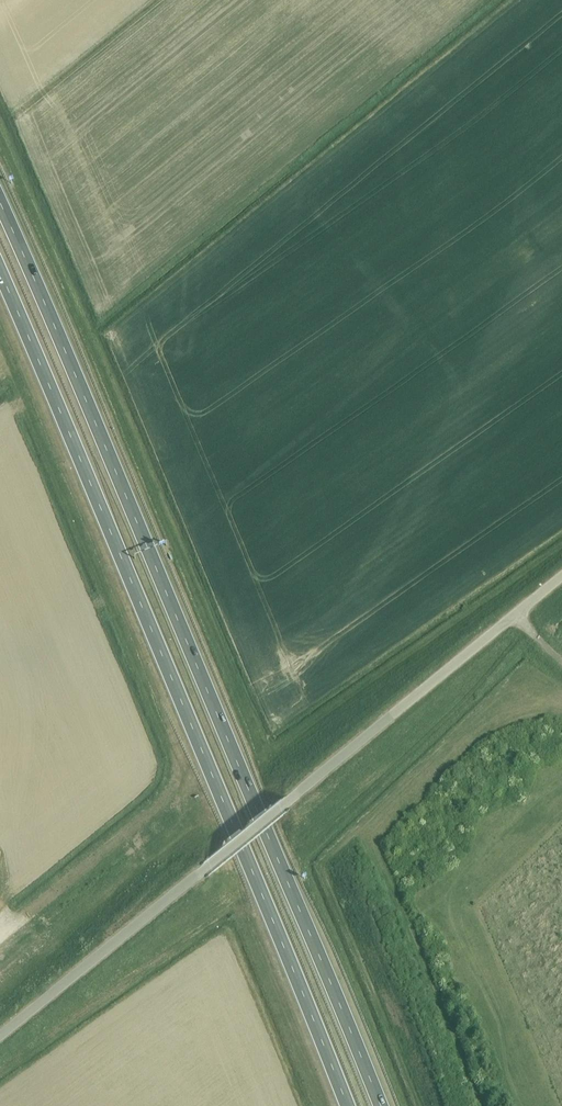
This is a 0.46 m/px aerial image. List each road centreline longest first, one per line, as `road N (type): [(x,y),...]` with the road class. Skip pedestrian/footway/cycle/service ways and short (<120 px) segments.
road 1 (trunk): [(380,1105),(0,203)]
road 2 (trunk): [(0,272),(347,1105)]
road 3 (unclassified): [(0,1035),(561,577)]
road 4 (track): [(561,780),(528,823),(492,840),(453,891),(446,918),(501,1015),(508,1091),(523,1105)]

